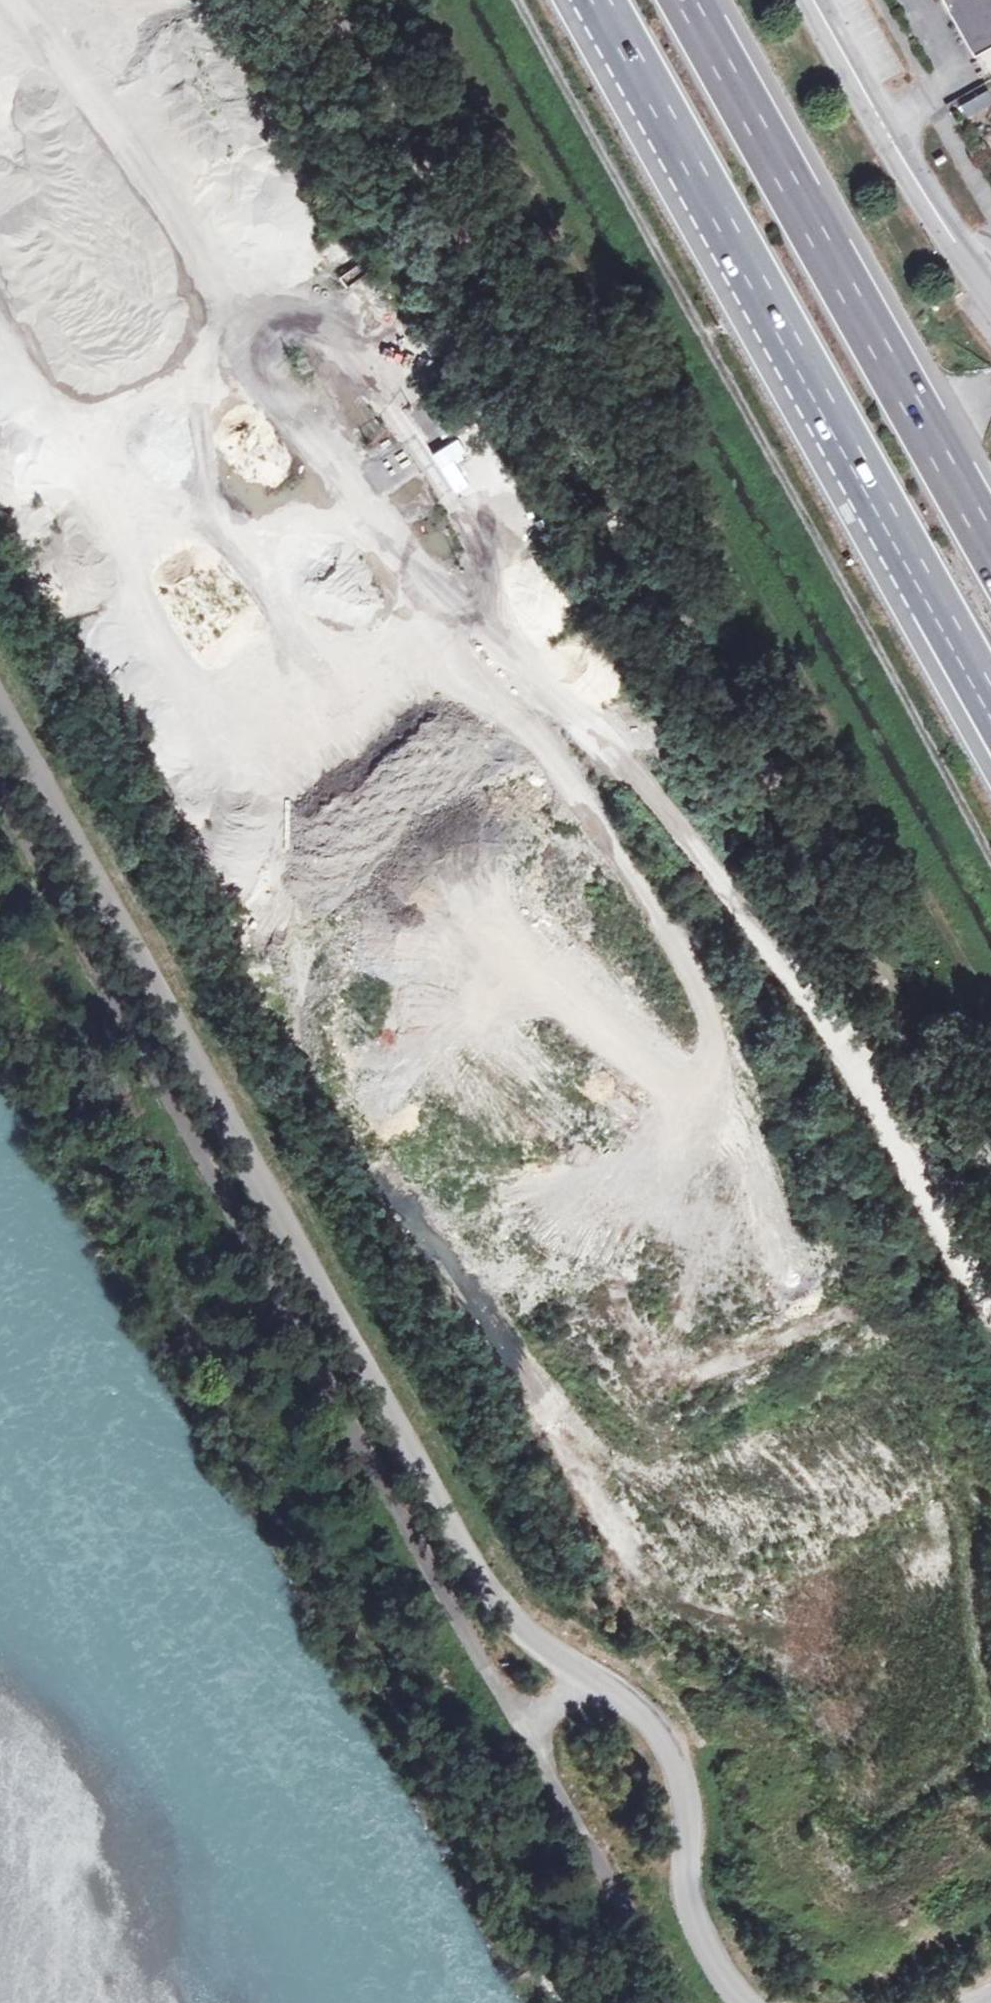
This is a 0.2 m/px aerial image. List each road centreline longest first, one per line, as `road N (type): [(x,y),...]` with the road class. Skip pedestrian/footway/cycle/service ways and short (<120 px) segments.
road 1 (motorway): [(601,0),(990,704)]
road 2 (motorway): [(990,525),(702,0)]
road 3 (unclassified): [(990,304),(823,0)]

